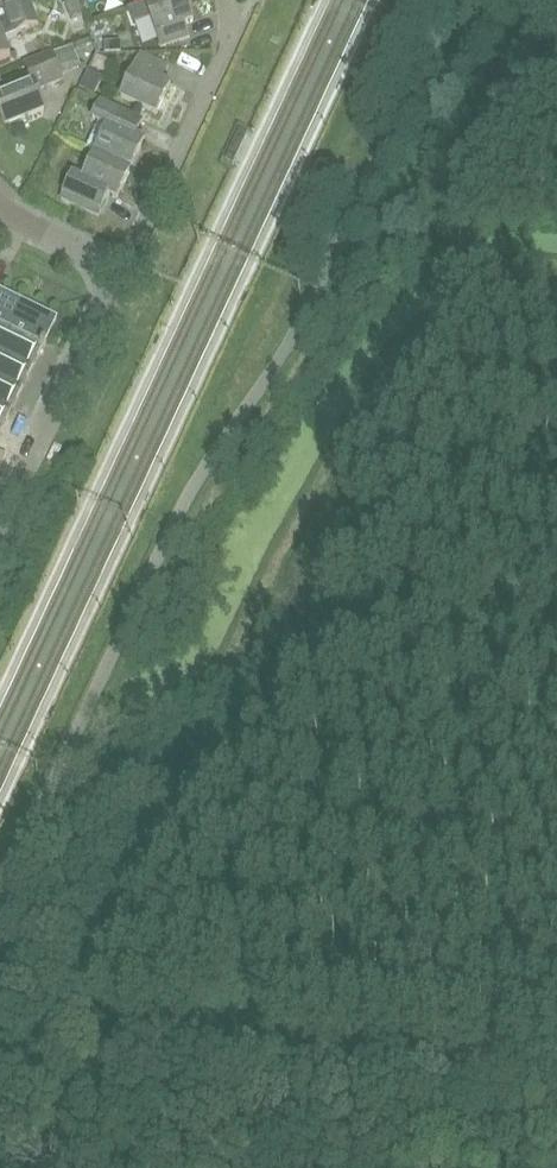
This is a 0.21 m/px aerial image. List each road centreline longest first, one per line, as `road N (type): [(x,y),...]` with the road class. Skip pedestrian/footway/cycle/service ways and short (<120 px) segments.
road 1 (residential): [(120,269),(242,29),(230,0)]
road 2 (residential): [(0,504),(120,269)]
road 3 (residential): [(120,269),(0,208)]

